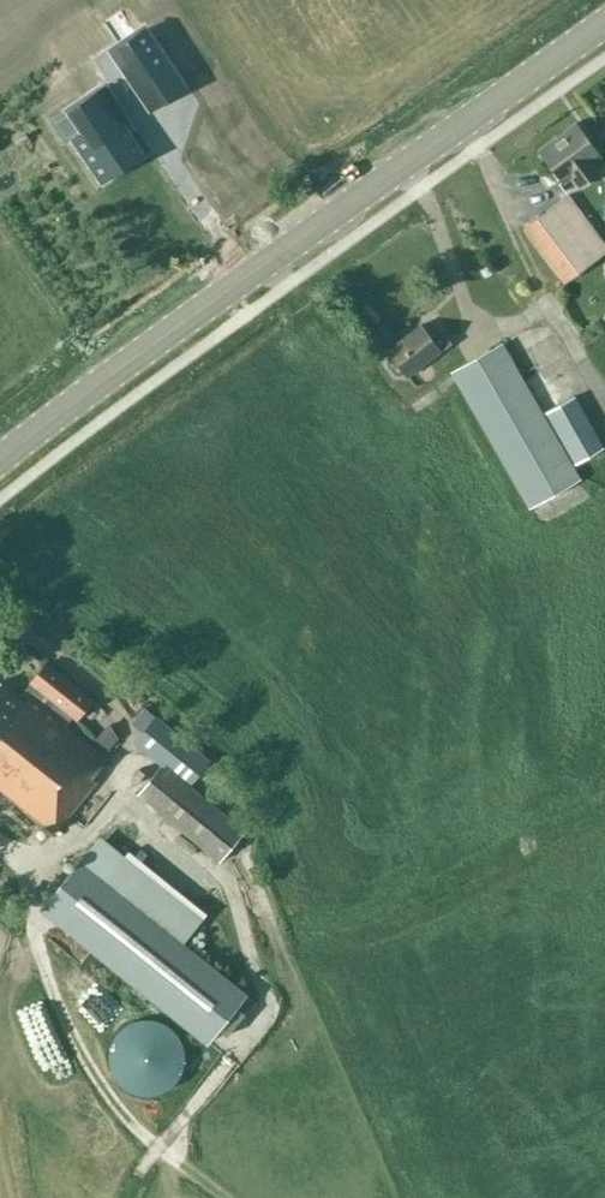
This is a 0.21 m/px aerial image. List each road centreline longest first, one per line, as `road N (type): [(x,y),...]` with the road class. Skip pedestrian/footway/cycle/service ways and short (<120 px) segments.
road 1 (tertiary): [(0,460),(604,23)]

